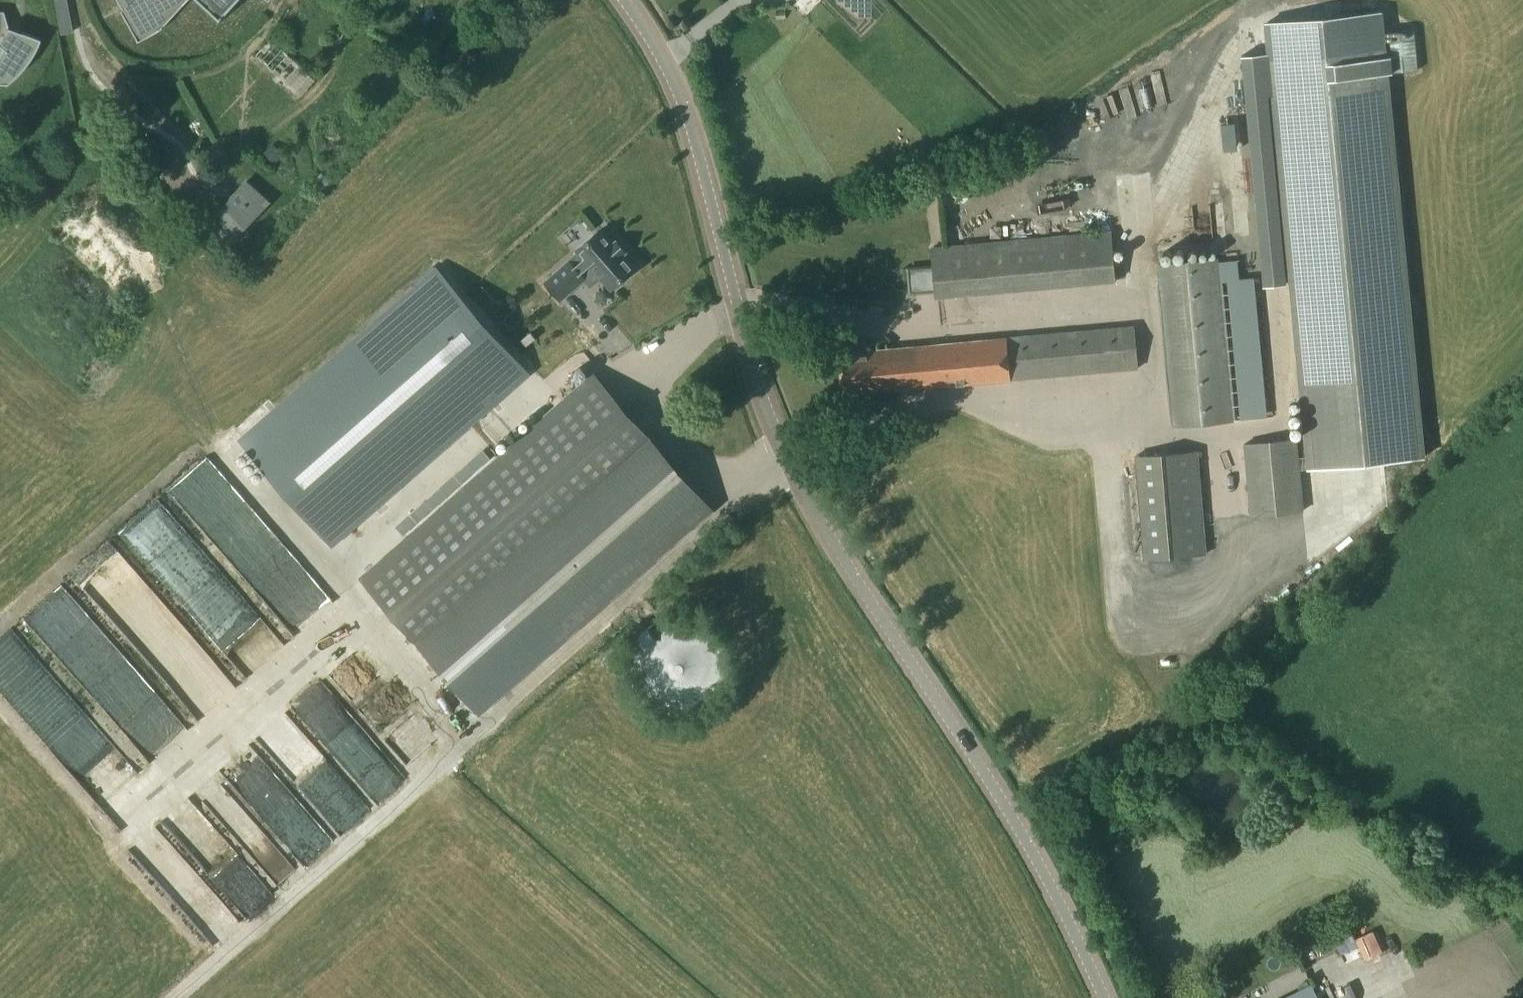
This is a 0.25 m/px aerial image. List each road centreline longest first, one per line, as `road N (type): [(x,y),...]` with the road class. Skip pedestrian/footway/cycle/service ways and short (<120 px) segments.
road 1 (tertiary): [(1102,997),(1013,815),(832,538),(787,456),(756,379),(693,130),(664,60),(625,0)]
road 2 (track): [(175,997),(787,456)]

